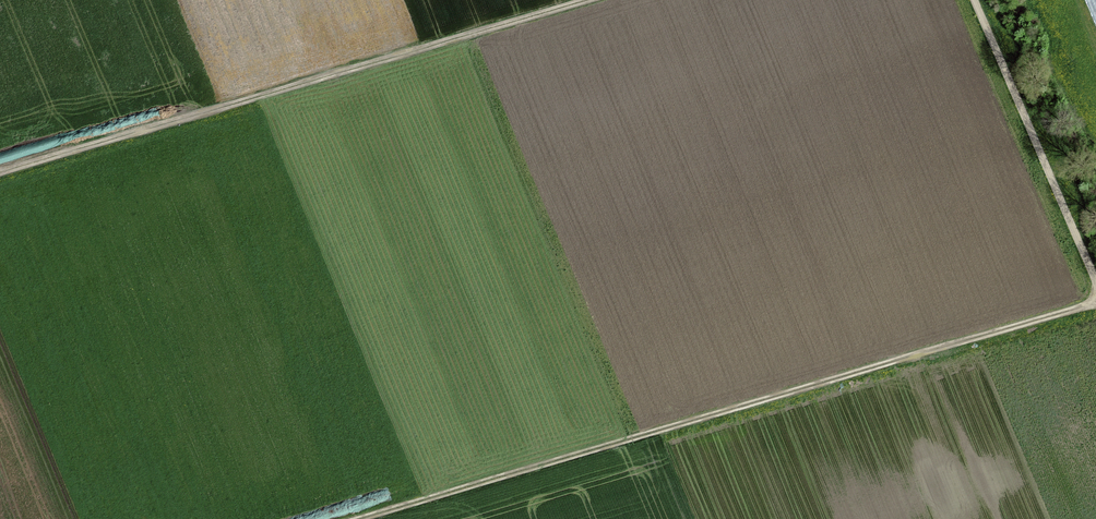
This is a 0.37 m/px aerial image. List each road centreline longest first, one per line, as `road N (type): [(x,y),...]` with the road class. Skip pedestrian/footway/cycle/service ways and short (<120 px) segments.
road 1 (track): [(357,518),(1095,302)]
road 2 (track): [(0,174),(595,0)]
road 3 (track): [(1095,288),(975,0)]

